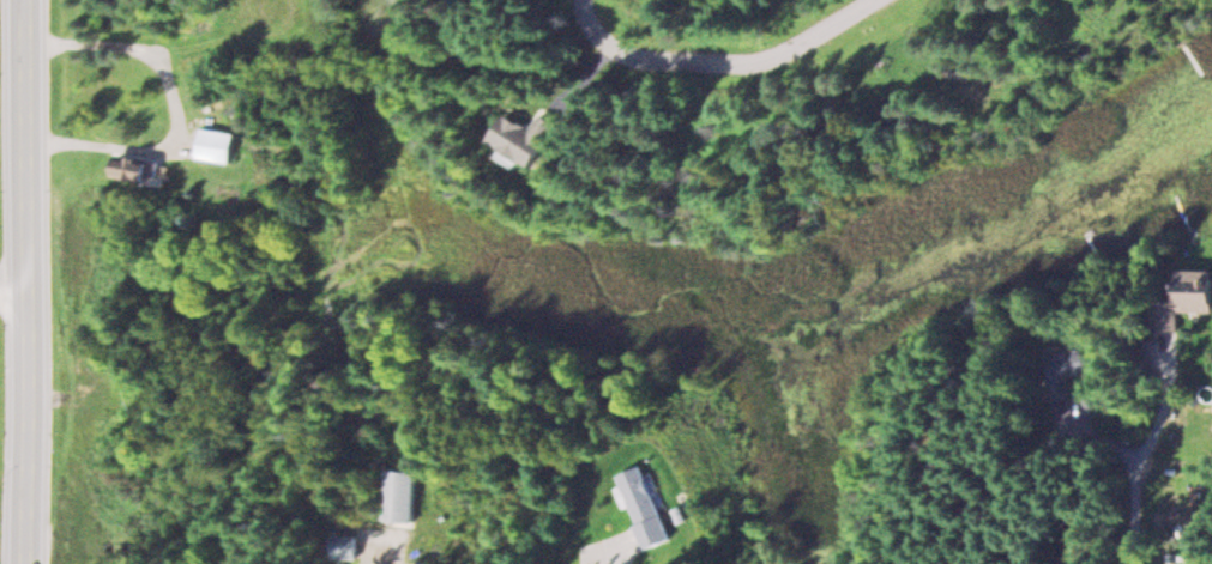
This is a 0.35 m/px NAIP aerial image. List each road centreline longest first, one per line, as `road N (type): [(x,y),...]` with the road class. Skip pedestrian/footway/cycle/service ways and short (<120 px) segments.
road 1 (secondary): [(26,563),(31,0)]
road 2 (residential): [(887,0),(756,66),(639,60),(609,47),(587,0)]

